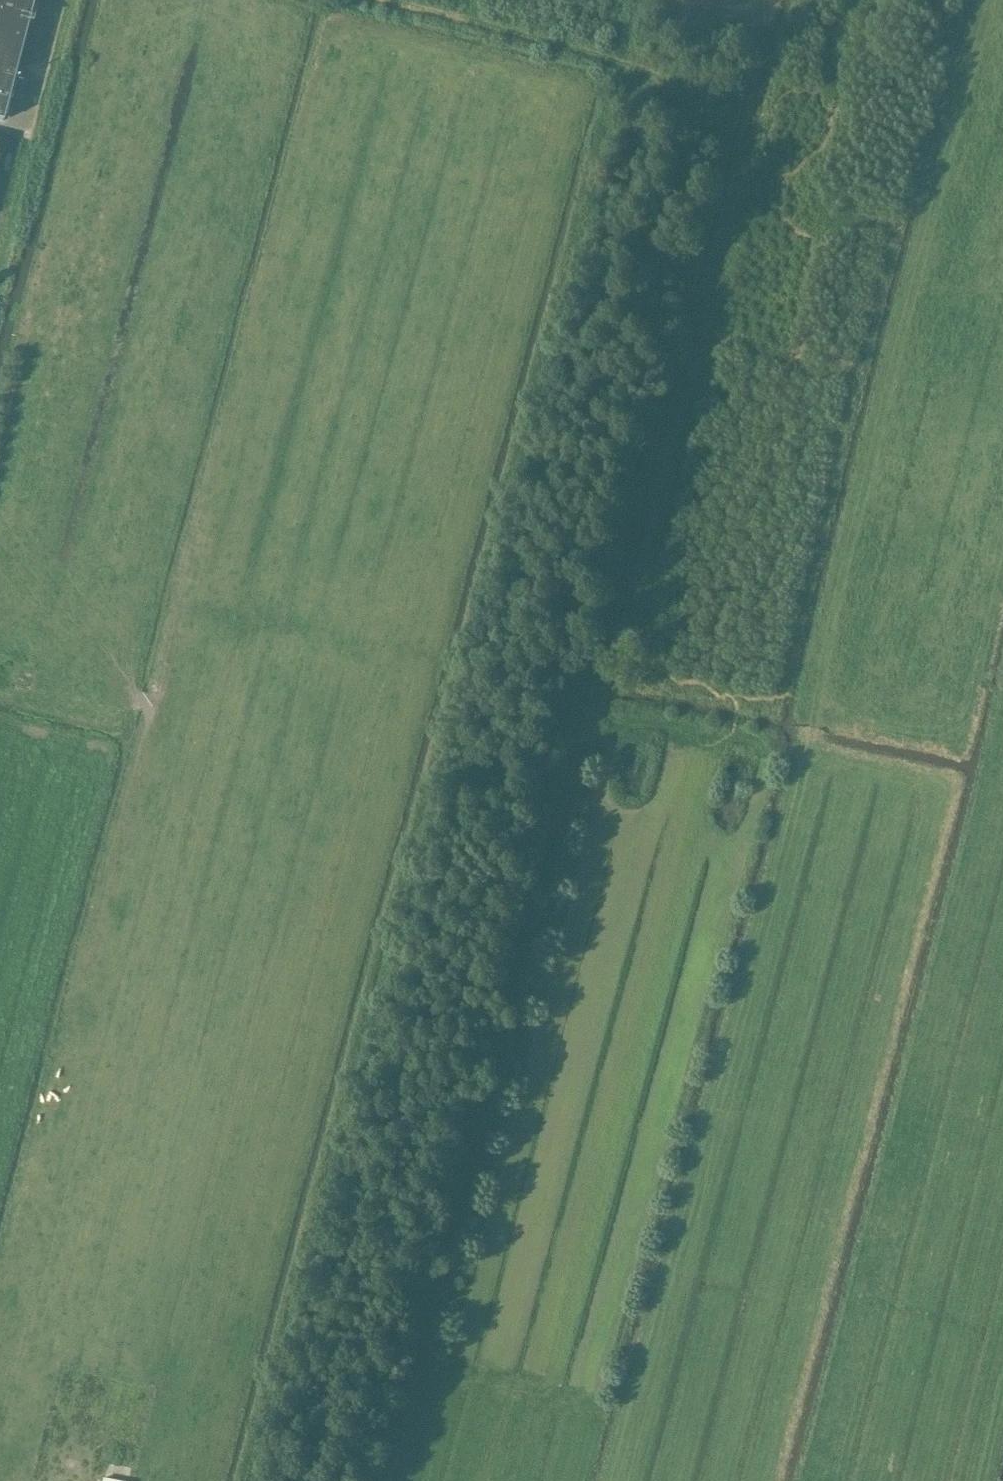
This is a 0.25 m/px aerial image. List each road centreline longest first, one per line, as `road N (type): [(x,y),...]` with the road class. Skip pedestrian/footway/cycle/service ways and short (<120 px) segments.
road 1 (track): [(376,1480),(461,1184),(613,569),(688,321)]
road 2 (track): [(904,346),(623,1480)]
road 3 (track): [(470,24),(622,65),(727,134),(745,100),(769,0)]
road 4 (track): [(727,134),(688,321)]

